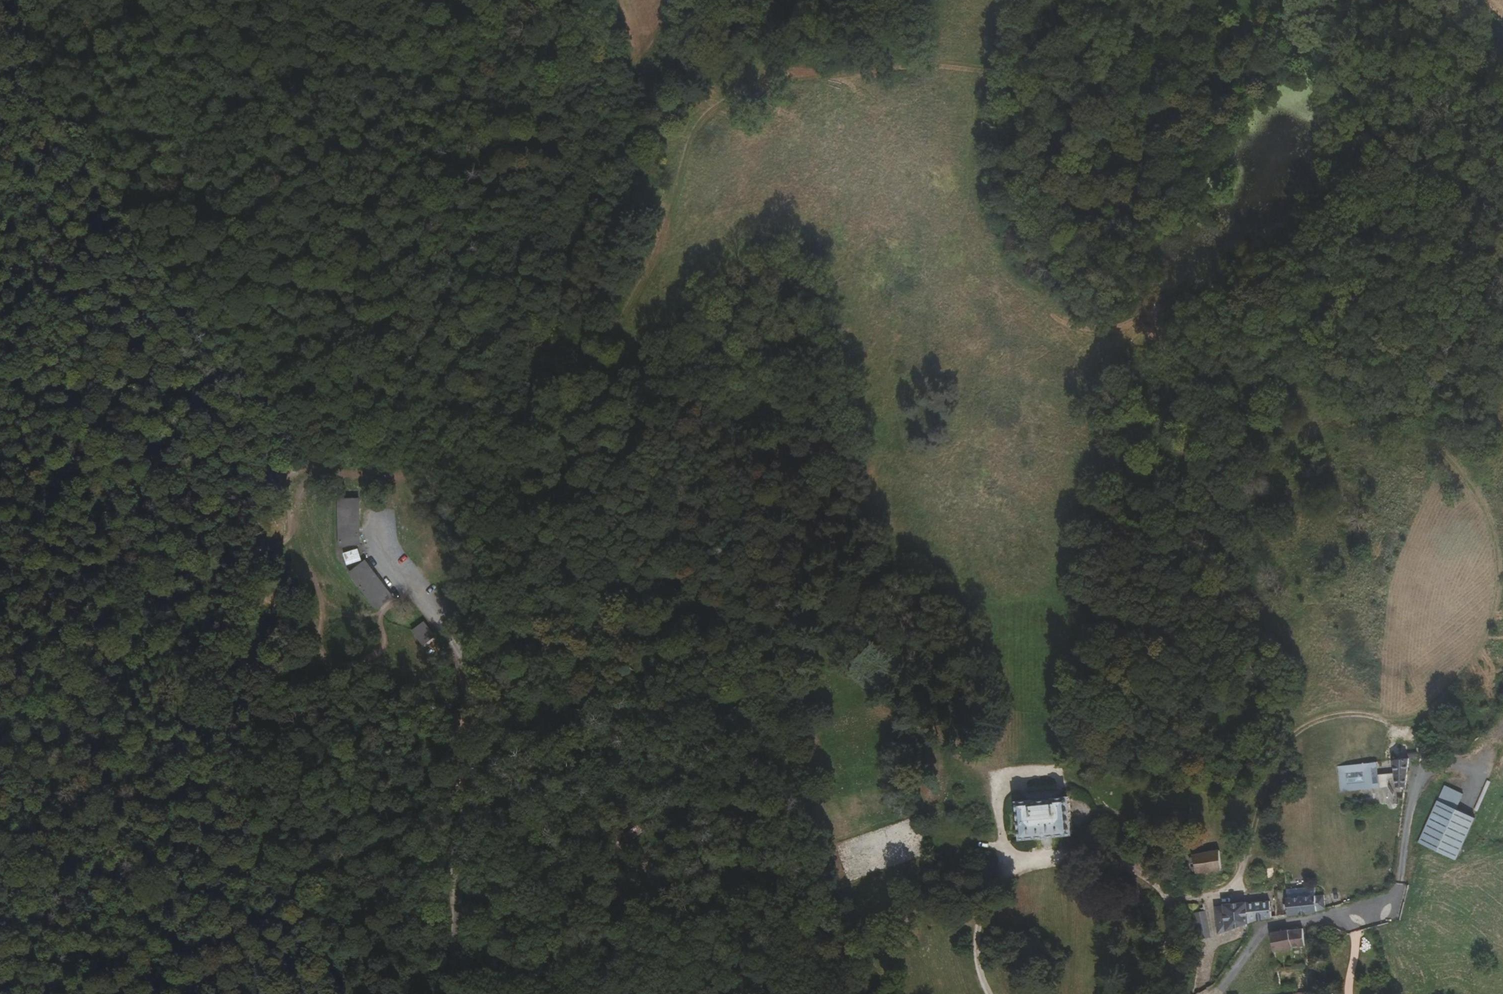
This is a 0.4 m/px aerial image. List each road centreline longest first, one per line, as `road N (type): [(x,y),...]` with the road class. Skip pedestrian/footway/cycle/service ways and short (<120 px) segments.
road 1 (track): [(681,0),(591,184),(498,516),(477,675)]
road 2 (track): [(1242,867),(1266,780),(1298,733),(1321,720),(1348,715),(1394,727),(1420,749),(1427,773)]
road 3 (residential): [(1332,917),(1272,926),(1216,993)]

